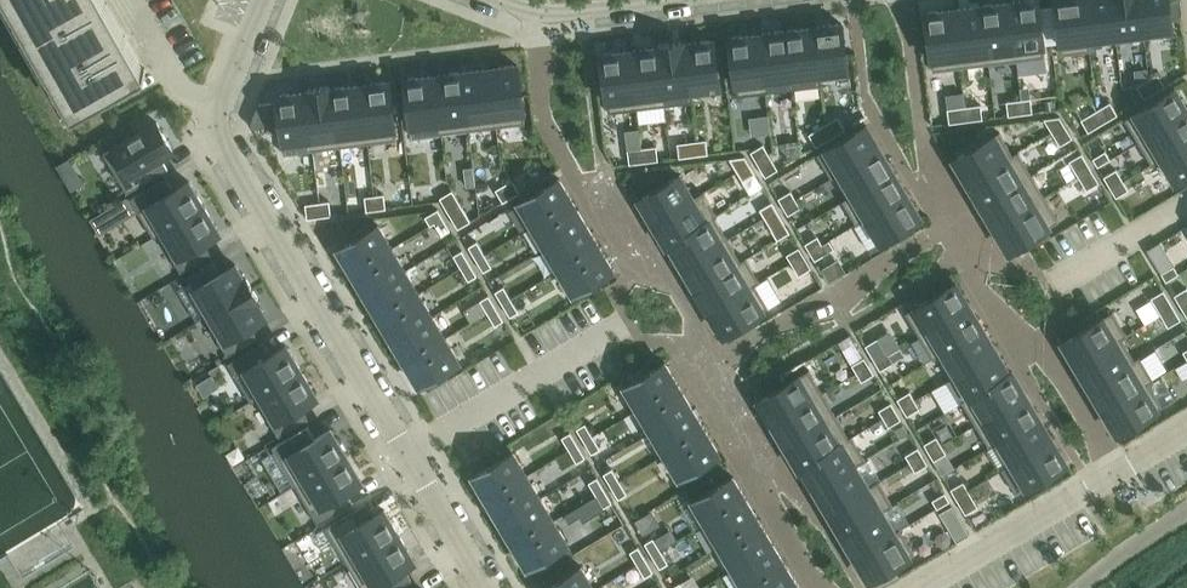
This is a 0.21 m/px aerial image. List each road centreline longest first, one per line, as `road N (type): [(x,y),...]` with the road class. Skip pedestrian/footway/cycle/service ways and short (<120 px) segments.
road 1 (residential): [(263,0),(216,128),(487,587)]
road 2 (residential): [(922,587),(1186,432)]
road 3 (residential): [(499,0),(544,15),(666,0)]

